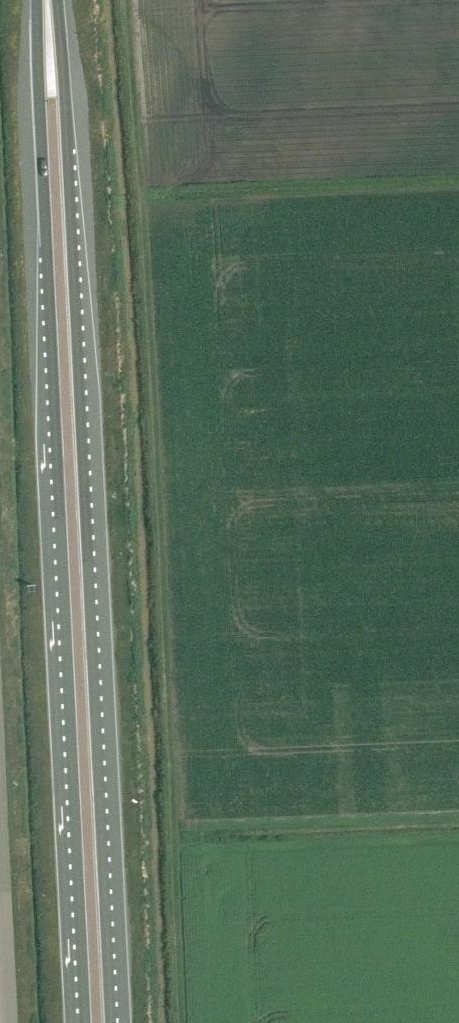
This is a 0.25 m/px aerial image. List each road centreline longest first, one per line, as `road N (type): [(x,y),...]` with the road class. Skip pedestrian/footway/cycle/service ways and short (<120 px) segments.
road 1 (trunk): [(110,1022),(69,155),(51,0)]
road 2 (trunk): [(43,0),(40,91),(85,1022)]
road 3 (unclassified): [(8,1022),(0,891)]

